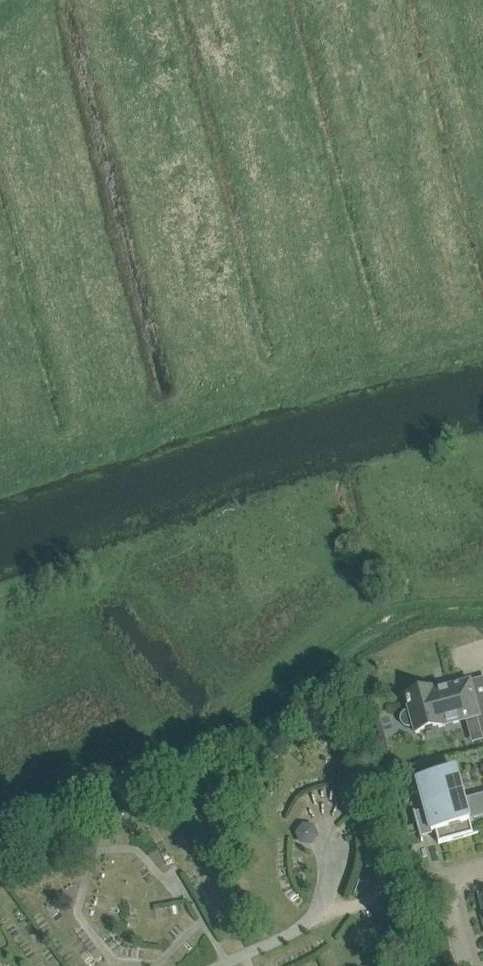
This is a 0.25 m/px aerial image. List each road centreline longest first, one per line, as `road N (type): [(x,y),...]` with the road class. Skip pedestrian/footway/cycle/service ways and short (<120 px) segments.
road 1 (residential): [(467,965),(448,891),(452,879),(482,868)]

